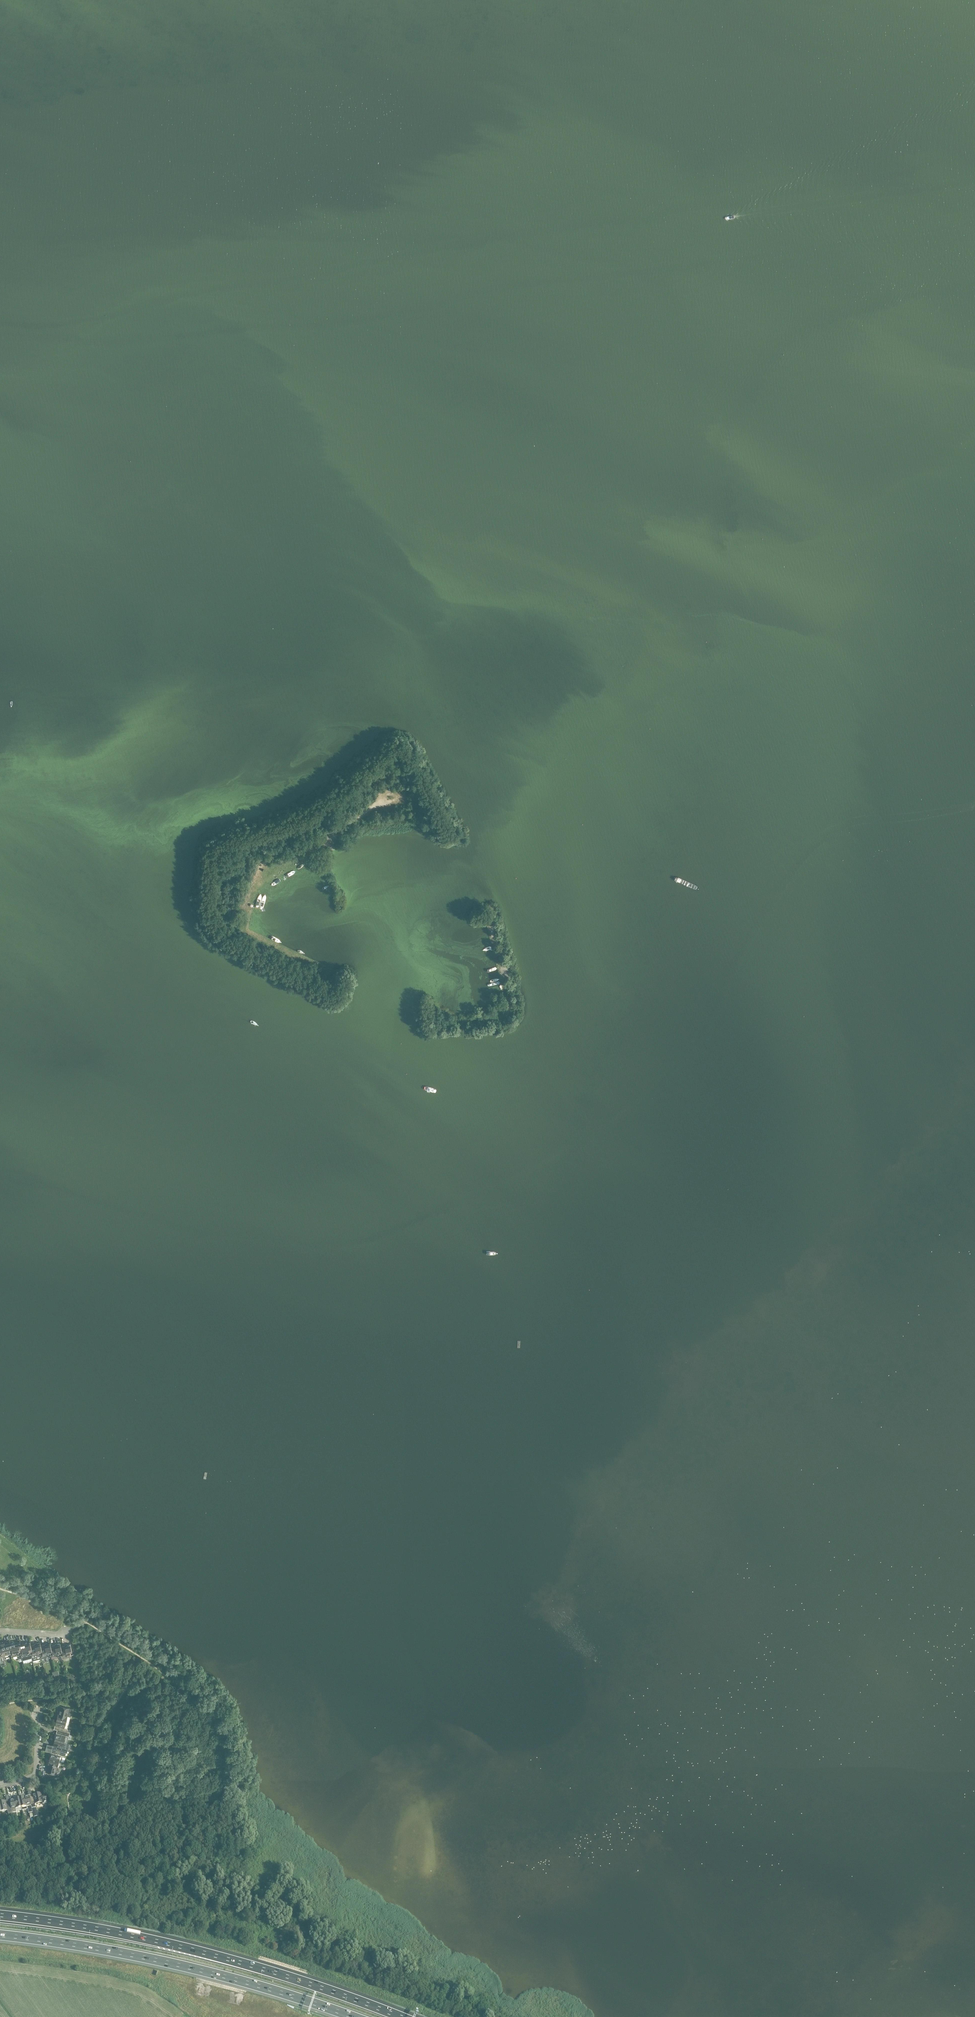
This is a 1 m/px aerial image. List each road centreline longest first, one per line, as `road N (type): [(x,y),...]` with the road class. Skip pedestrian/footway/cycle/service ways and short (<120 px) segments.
road 1 (motorway): [(400,2016),(202,1952),(0,1915)]
road 2 (motorway): [(0,1935),(195,1967),(352,2016)]

